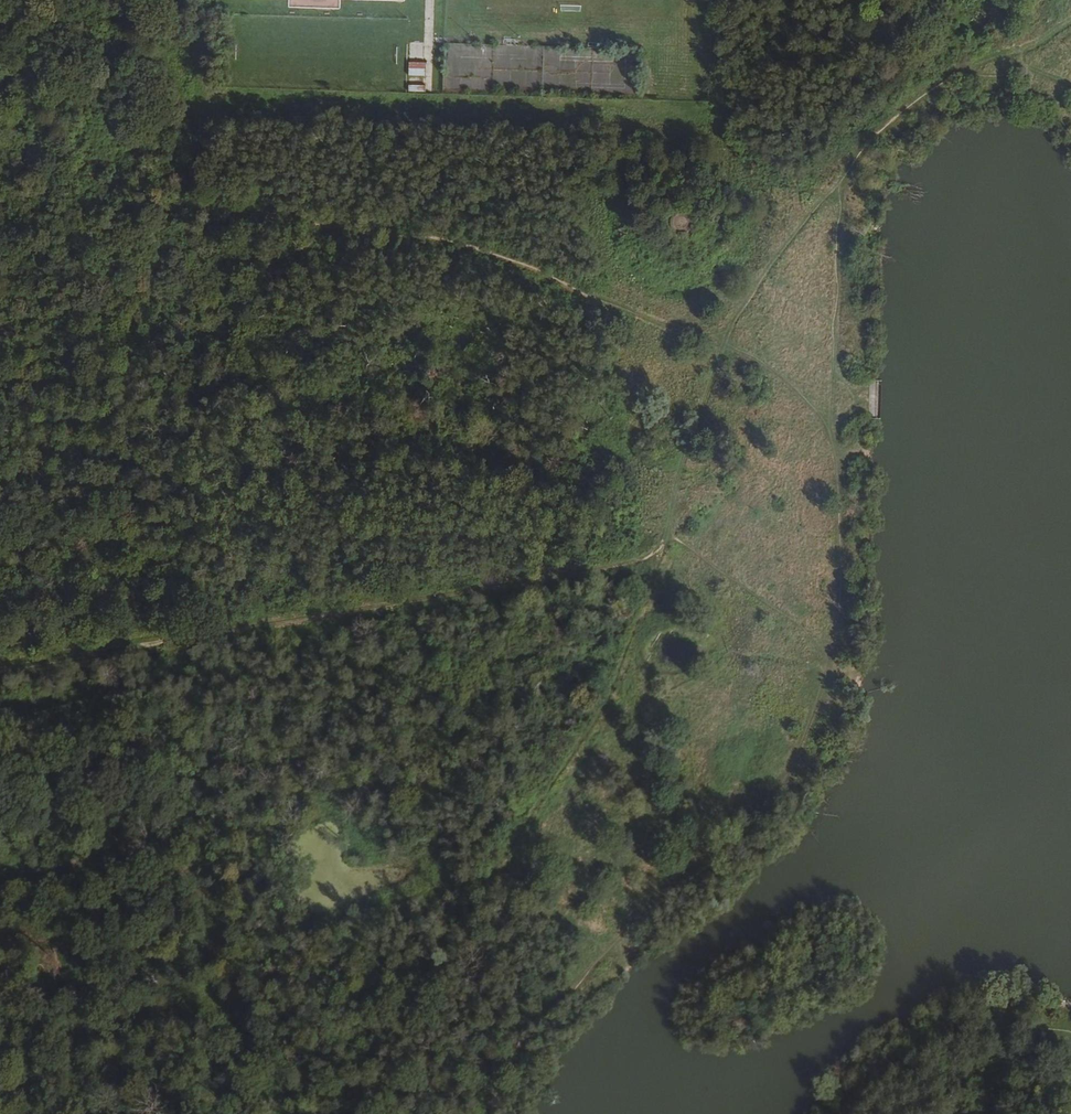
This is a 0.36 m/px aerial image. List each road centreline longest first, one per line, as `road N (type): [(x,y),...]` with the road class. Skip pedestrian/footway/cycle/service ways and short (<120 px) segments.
road 1 (track): [(835,188),(846,225),(832,405),(845,599),(804,740),(766,808),(724,834),(650,905),(543,1022),(518,1053),(494,1113)]
road 2 (track): [(0,669),(647,558)]

